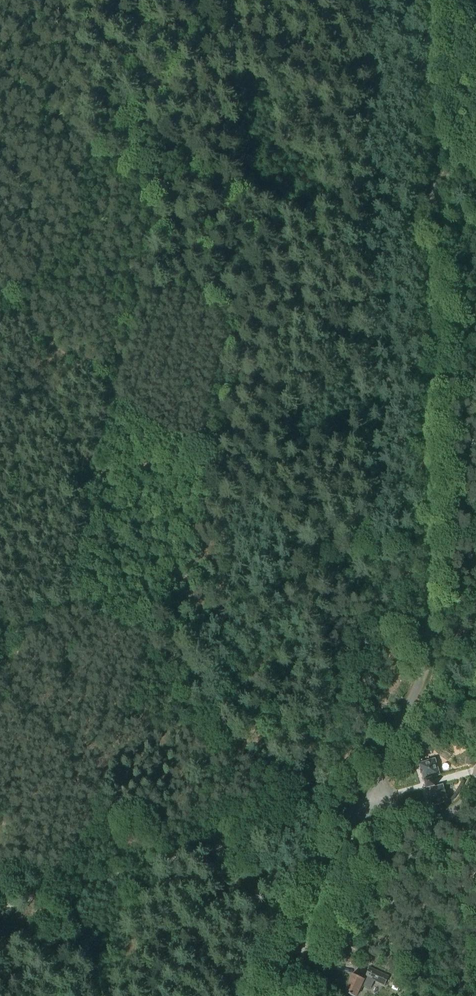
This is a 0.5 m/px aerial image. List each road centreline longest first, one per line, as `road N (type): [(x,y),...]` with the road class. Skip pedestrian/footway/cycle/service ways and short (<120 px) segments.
road 1 (unclassified): [(276,995),(436,637),(437,0)]
road 2 (track): [(0,904),(361,809)]

